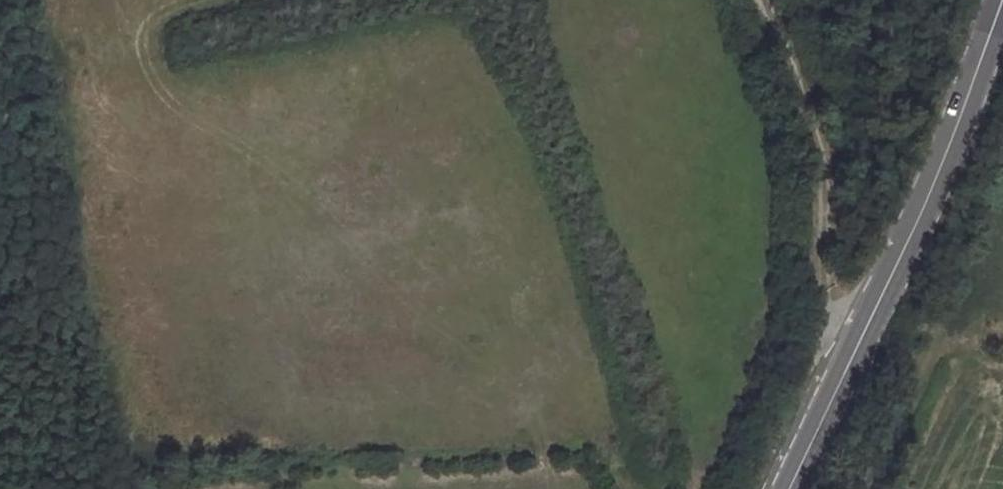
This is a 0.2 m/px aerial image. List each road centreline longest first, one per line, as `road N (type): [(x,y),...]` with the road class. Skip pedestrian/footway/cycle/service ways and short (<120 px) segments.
road 1 (secondary): [(790,488),(945,162),(995,26)]
road 2 (track): [(765,0),(827,187),(831,348),(852,358)]
road 3 (track): [(91,488),(36,274)]
road 4 (track): [(36,274),(0,69)]

